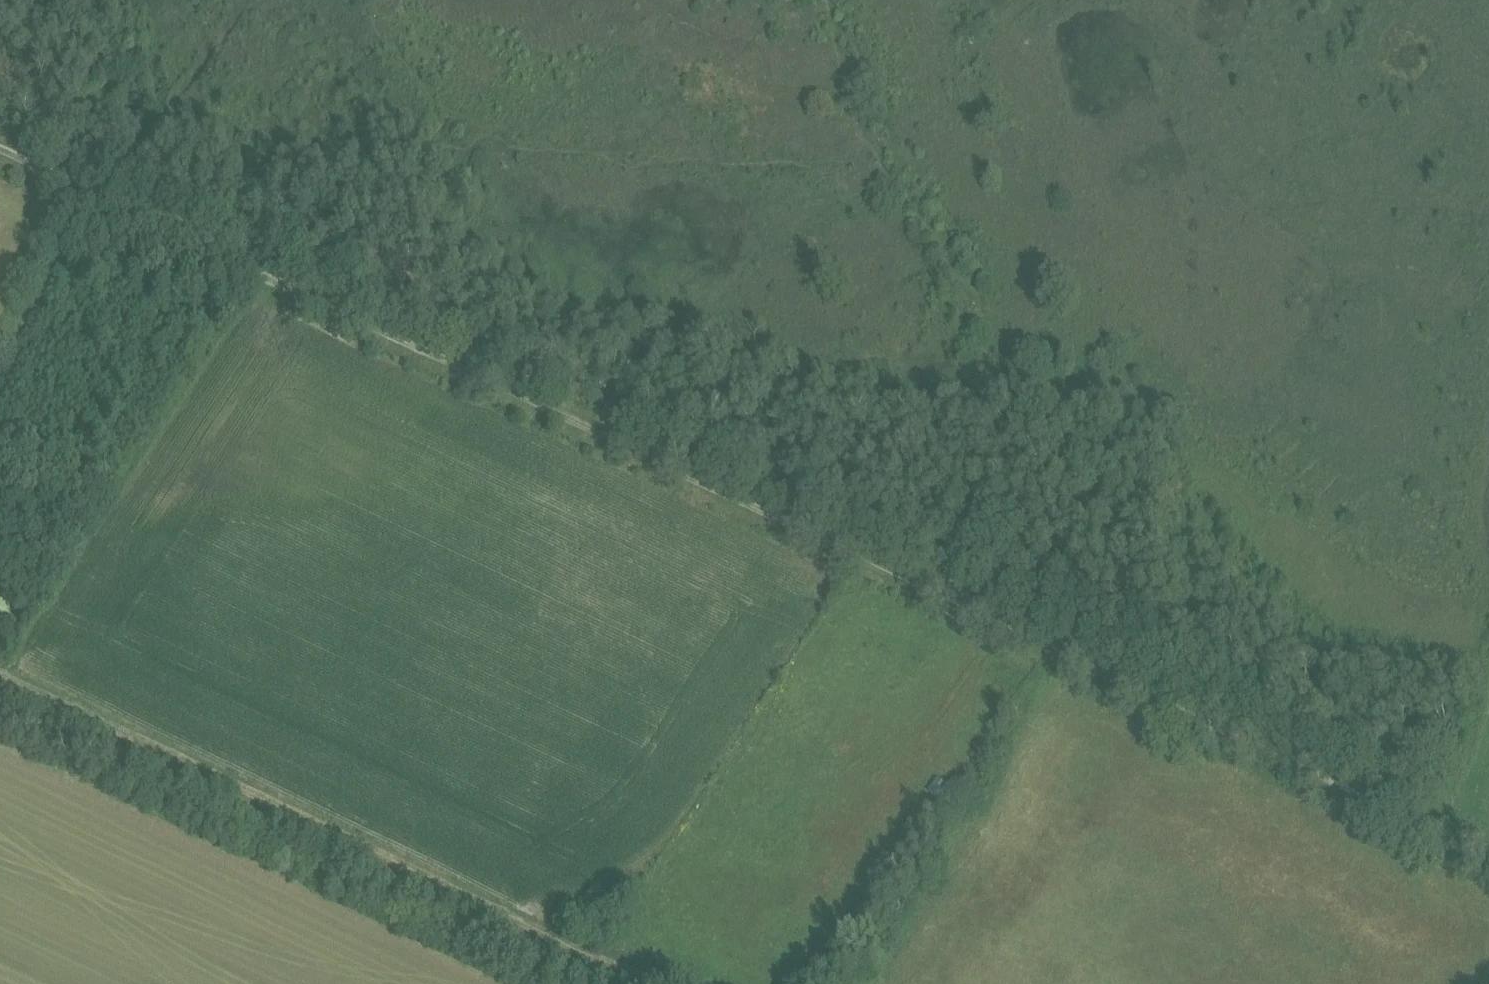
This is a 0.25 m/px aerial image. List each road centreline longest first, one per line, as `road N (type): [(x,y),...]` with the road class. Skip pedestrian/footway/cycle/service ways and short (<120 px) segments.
road 1 (track): [(0,152),(1488,858)]

